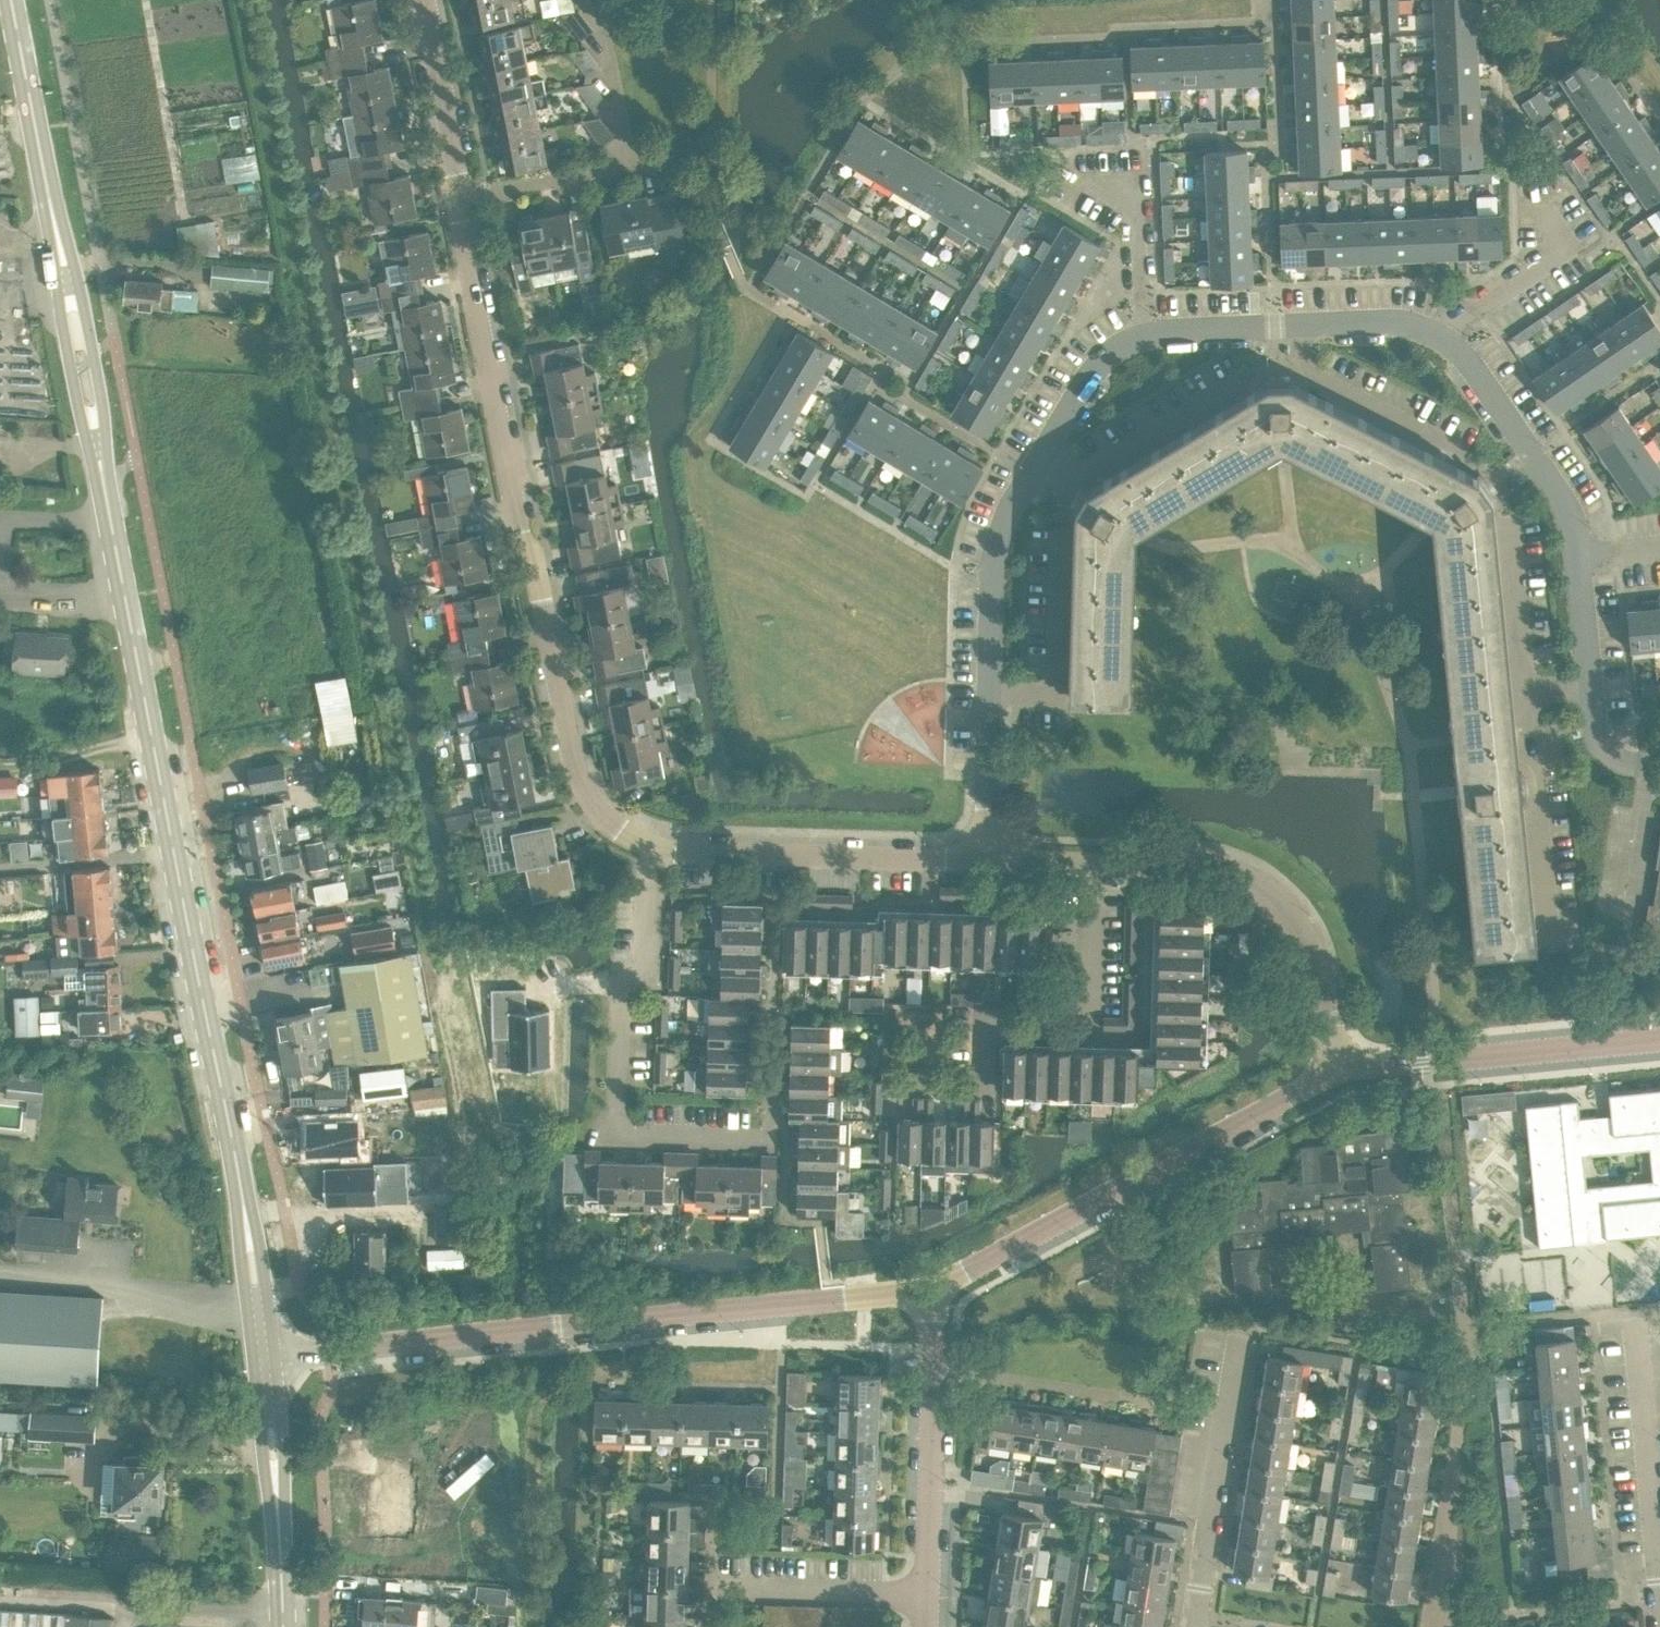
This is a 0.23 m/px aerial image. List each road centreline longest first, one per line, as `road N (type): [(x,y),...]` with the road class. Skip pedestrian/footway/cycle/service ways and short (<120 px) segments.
road 1 (secondary): [(233,1141),(13,0)]
road 2 (residential): [(424,0),(462,196),(459,222),(573,762),(593,804),(653,847)]
road 3 (tertiary): [(276,1358),(926,1295)]
road 4 (residential): [(1143,334),(1090,372),(1000,530),(990,587),(984,859)]
road 5 (tertiary): [(926,1295),(1341,1067)]
road 6 (residential): [(774,1142),(633,1139),(619,1132),(619,994),(648,970),(653,847)]
road 7 (residential): [(885,1086),(978,1088),(980,1032),(1084,1027),(1092,864)]
road 8 (residential): [(1092,864),(1205,867),(1265,890),(1304,937),(1341,1067)]
road 9 (residential): [(653,847),(984,859)]
road 10 (tertiary): [(1341,1067),(1659,1039)]
road 11 (residential): [(927,1594),(934,1349),(926,1295)]
road 12 (residential): [(1439,337),(1391,321),(1143,334)]
road 13 (residential): [(1192,1626),(1239,1340)]
road 14 (residential): [(1659,1583),(1632,1311)]
road 15 (residential): [(1577,555),(1573,524),(1531,451),(1459,350),(1439,337)]
road 16 (residential): [(1659,767),(1616,760),(1601,746),(1577,555)]
road 17 (secondary): [(278,1611),(286,1526),(276,1358)]
road 18 (secondary): [(253,1362),(278,1611)]
road 19 (secondary): [(233,1141),(253,1362)]
road 20 (secondary): [(276,1358),(233,1141)]
road 21 (residential): [(927,1594),(710,1587)]
road 22 (residential): [(1439,337),(1555,252),(1560,233),(1545,207),(1522,207)]
road 23 (track): [(145,0),(184,211)]
road 24 (residential): [(1143,334),(1138,238),(1127,196),(1085,183),(1074,201)]

